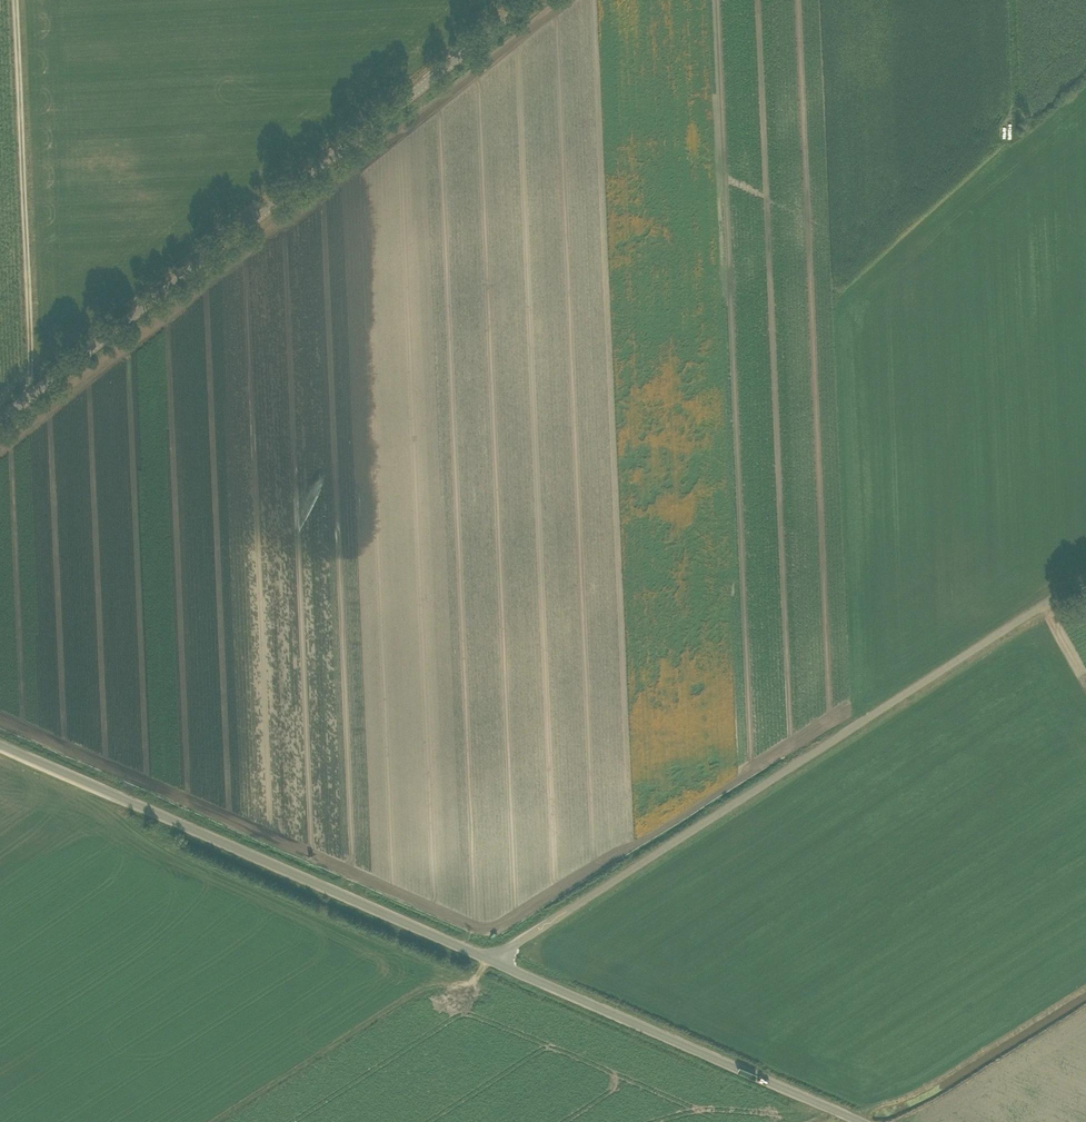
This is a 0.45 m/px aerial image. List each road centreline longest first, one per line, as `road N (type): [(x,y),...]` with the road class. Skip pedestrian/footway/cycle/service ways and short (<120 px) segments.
road 1 (unclassified): [(499,964),(506,950),(1085,575)]
road 2 (tertiary): [(0,419),(525,0)]
road 3 (unclassified): [(499,964),(0,744)]
road 4 (unclassified): [(861,1121),(499,964)]
road 5 (track): [(487,959),(478,977),(411,994),(212,1121)]

